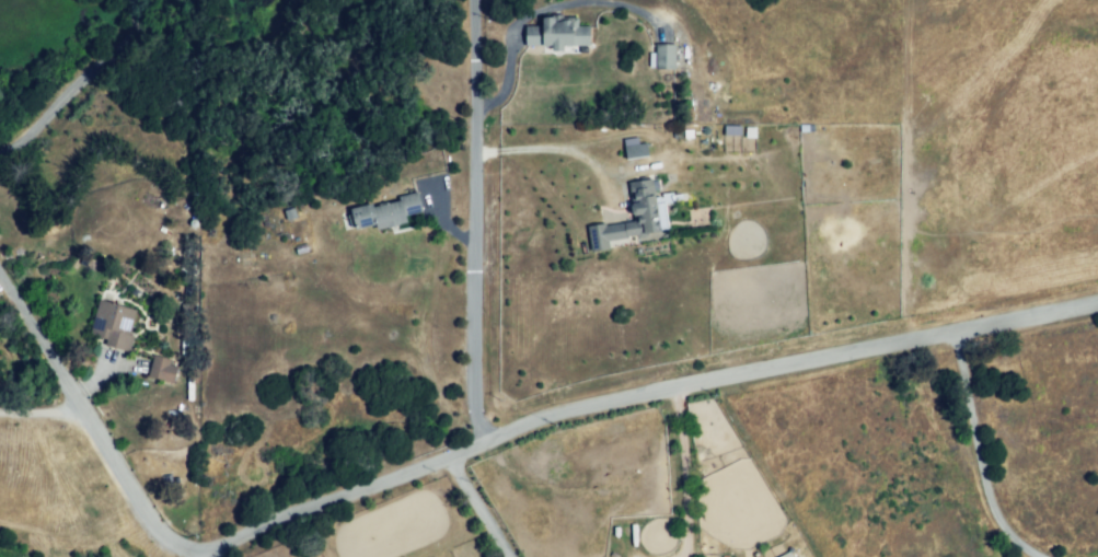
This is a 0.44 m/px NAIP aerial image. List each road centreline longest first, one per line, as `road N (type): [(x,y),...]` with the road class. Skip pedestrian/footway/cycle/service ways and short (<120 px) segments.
road 1 (residential): [(0,256),(162,521),(207,550),(541,416),(1097,300)]
road 2 (residential): [(489,436),(479,405),(486,0)]
road 3 (residential): [(961,327),(1003,510),(1017,533),(1058,556)]
road 4 (residential): [(137,0),(123,37),(37,124),(0,149)]
road 5 (residential): [(687,382),(690,556)]
road 6 (residential): [(451,451),(516,556)]

